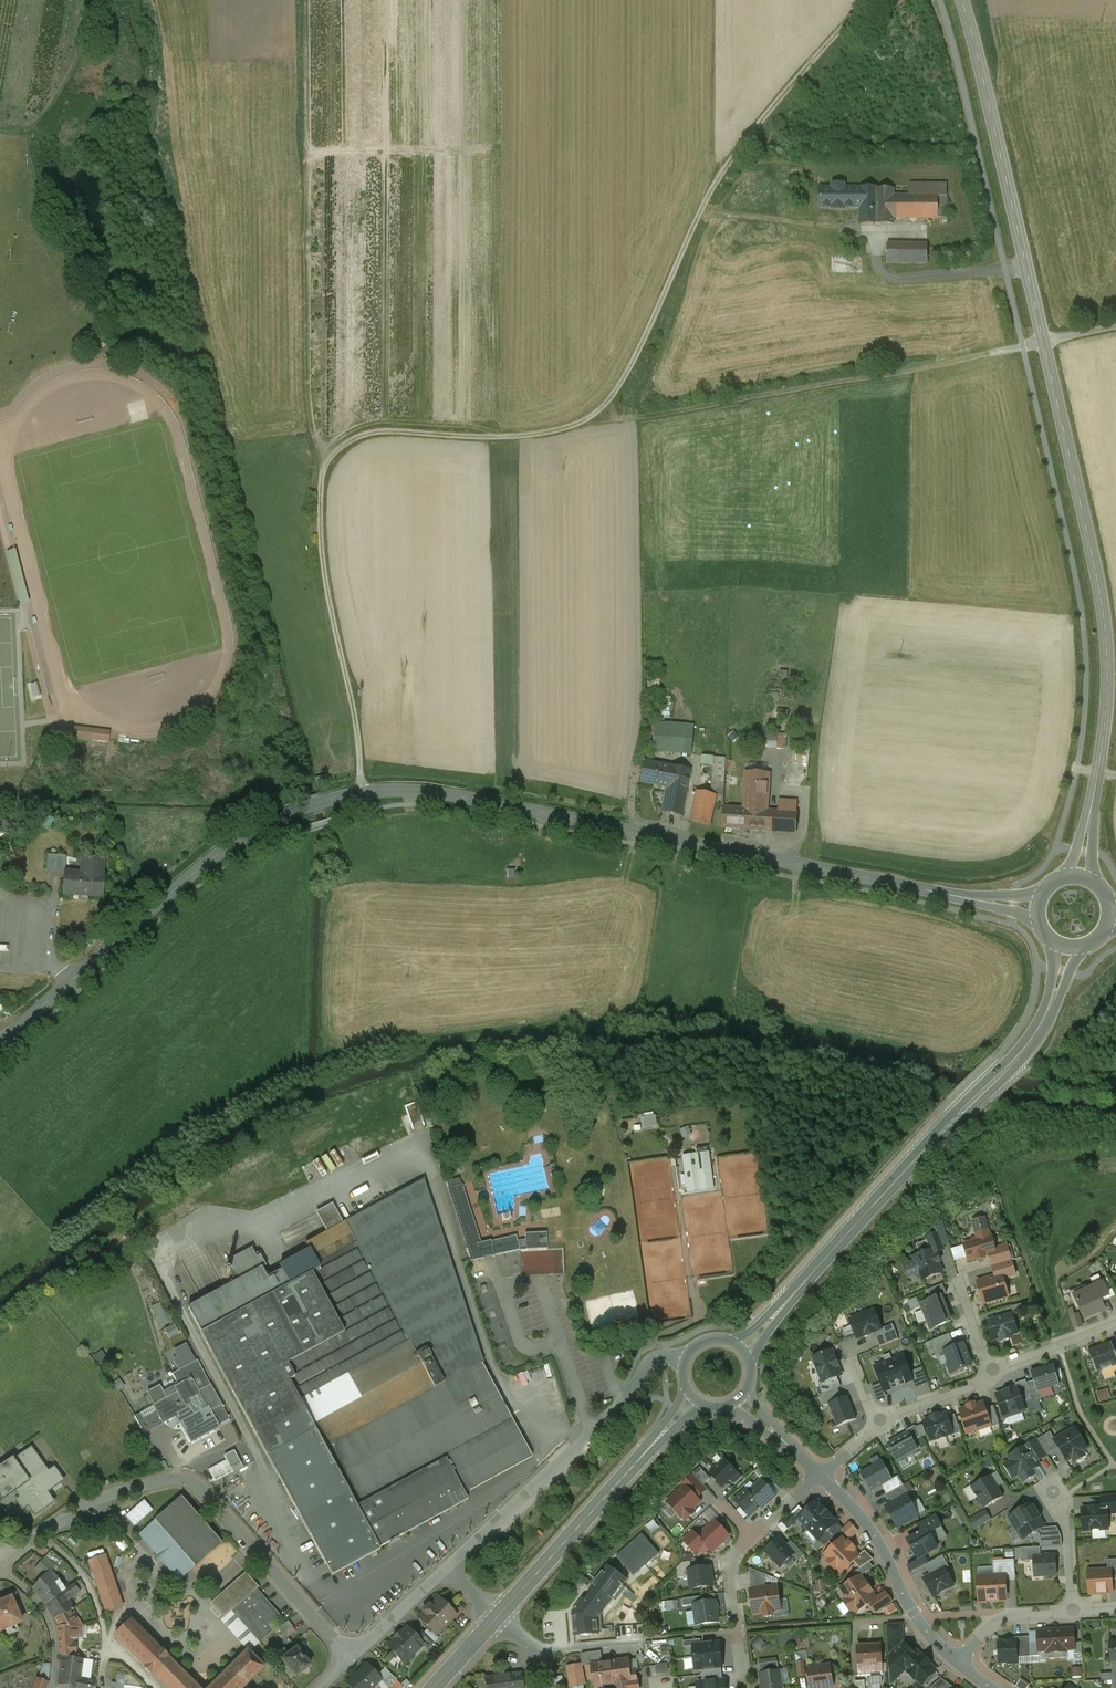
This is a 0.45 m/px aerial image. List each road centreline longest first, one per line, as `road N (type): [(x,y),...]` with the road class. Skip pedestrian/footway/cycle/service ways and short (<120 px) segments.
road 1 (tertiary): [(0,1044),(241,840),(294,812),(360,794),(432,793),(1037,908)]
road 2 (track): [(360,794),(356,730),(321,535),(331,458),(376,433),(516,437),(574,426),(605,405),(644,341),(718,179),(873,0)]
road 3 (secondary): [(961,0),(1103,613),(1105,719),(1081,877)]
road 4 (track): [(605,405),(617,417),(666,414),(1044,343)]
road 5 (residential): [(348,1659),(189,1482),(91,1501),(5,1557)]
road 6 (secondary): [(1016,1061),(743,1351)]
road 7 (residential): [(448,1568),(595,1429),(649,1362),(688,1357)]
road 8 (secondary): [(497,1617),(697,1399)]
road 9 (residential): [(823,1476),(866,1521),(914,1615),(958,1664)]
road 10 (track): [(0,129),(24,128),(49,108),(76,62),(87,0)]
road 11 (residential): [(752,1537),(731,1569),(747,1687)]
road 12 (track): [(305,0),(308,153)]
road 13 (residential): [(5,1557),(55,1641),(52,1687)]
road 14 (residential): [(348,1659),(448,1568)]
road 15 (residential): [(958,1664),(997,1621),(1073,1611)]
road 16 (residential): [(1115,1324),(991,1375)]
road 17 (secondary): [(1016,1061),(1048,1015),(1067,948)]
road 18 (residential): [(991,1375),(877,1424)]
road 19 (residential): [(1053,1493),(1064,1503),(1073,1611)]

